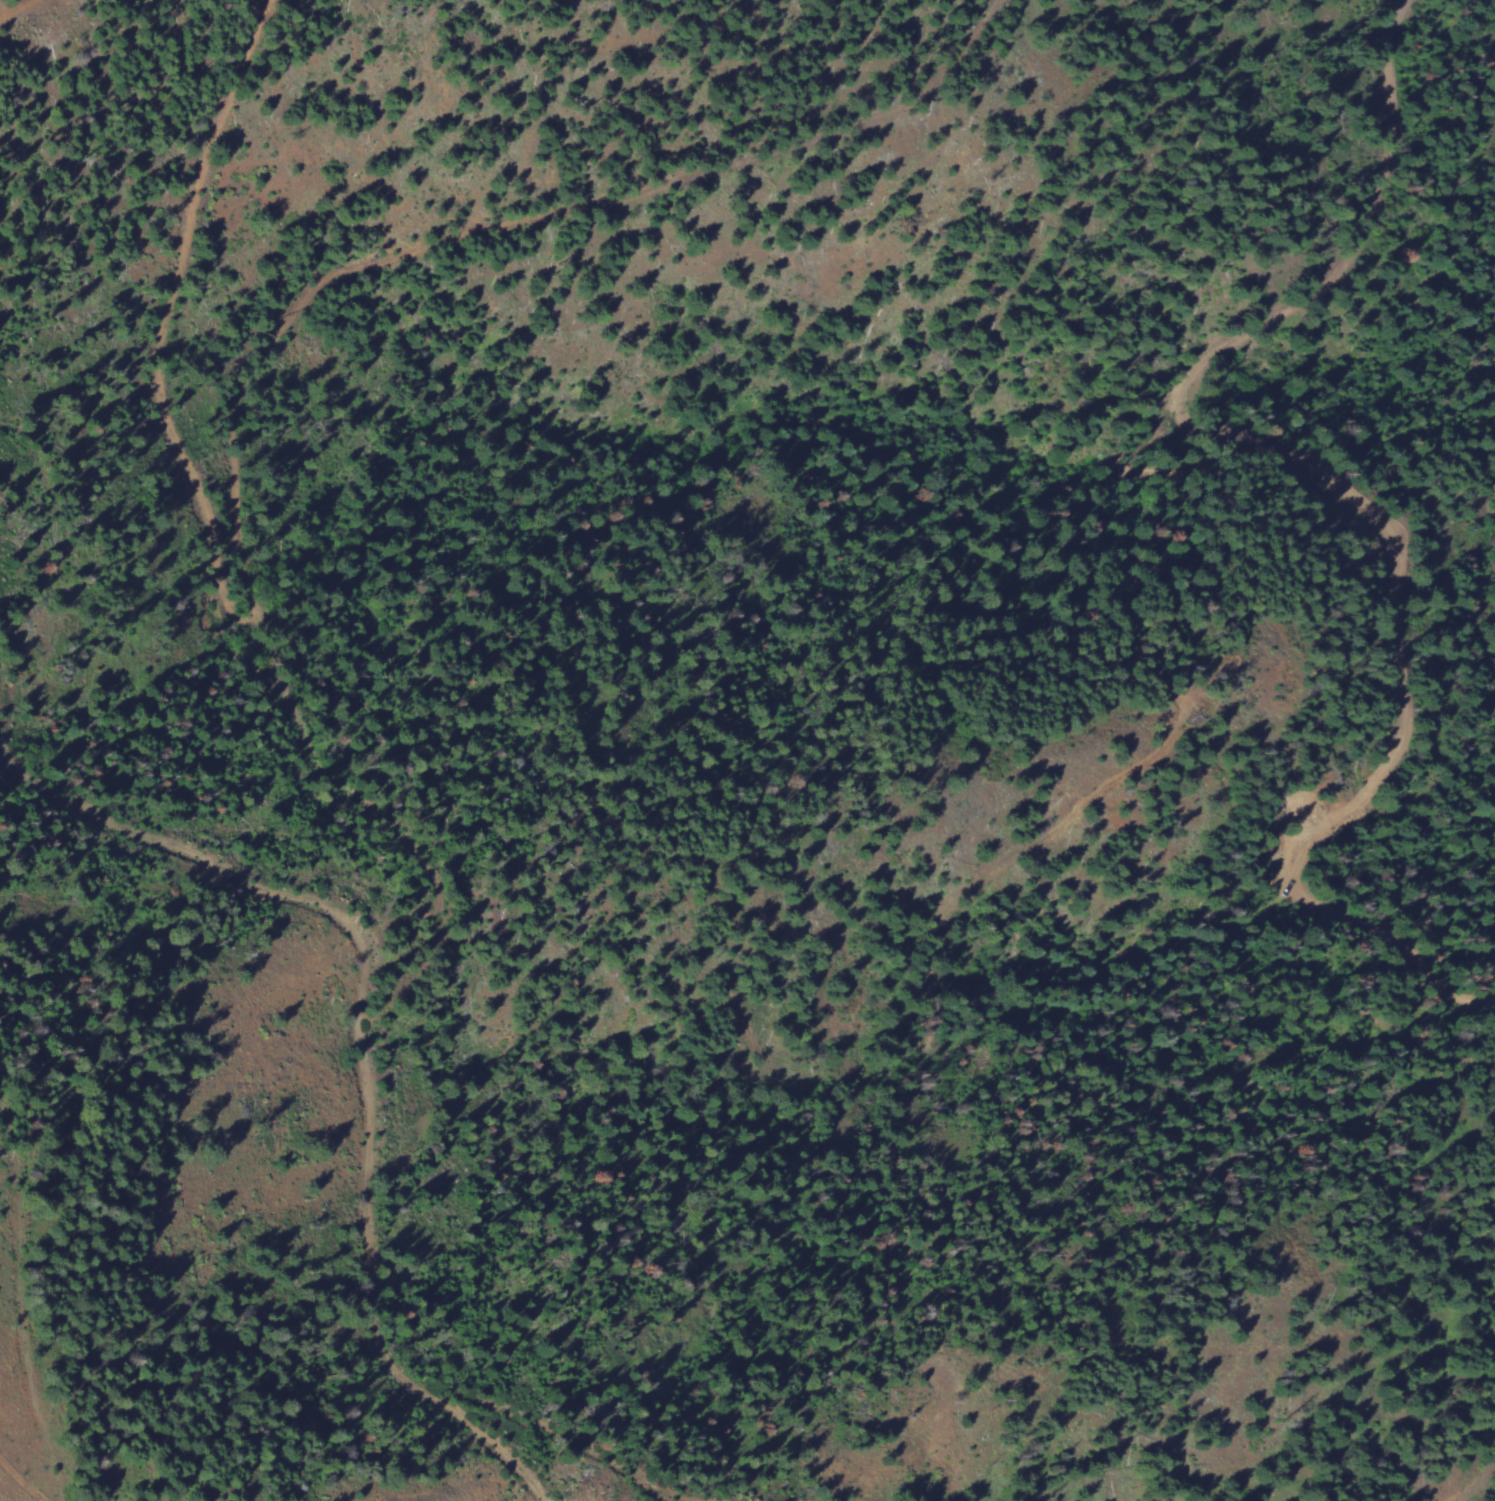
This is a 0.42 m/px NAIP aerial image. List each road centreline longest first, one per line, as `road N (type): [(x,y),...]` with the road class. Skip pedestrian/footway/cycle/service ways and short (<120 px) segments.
road 1 (residential): [(1494,1003),(1324,926),(1330,834),(1385,749),(1403,658),(1391,622),(1239,476),(1233,367),(1349,233),(1397,0)]

